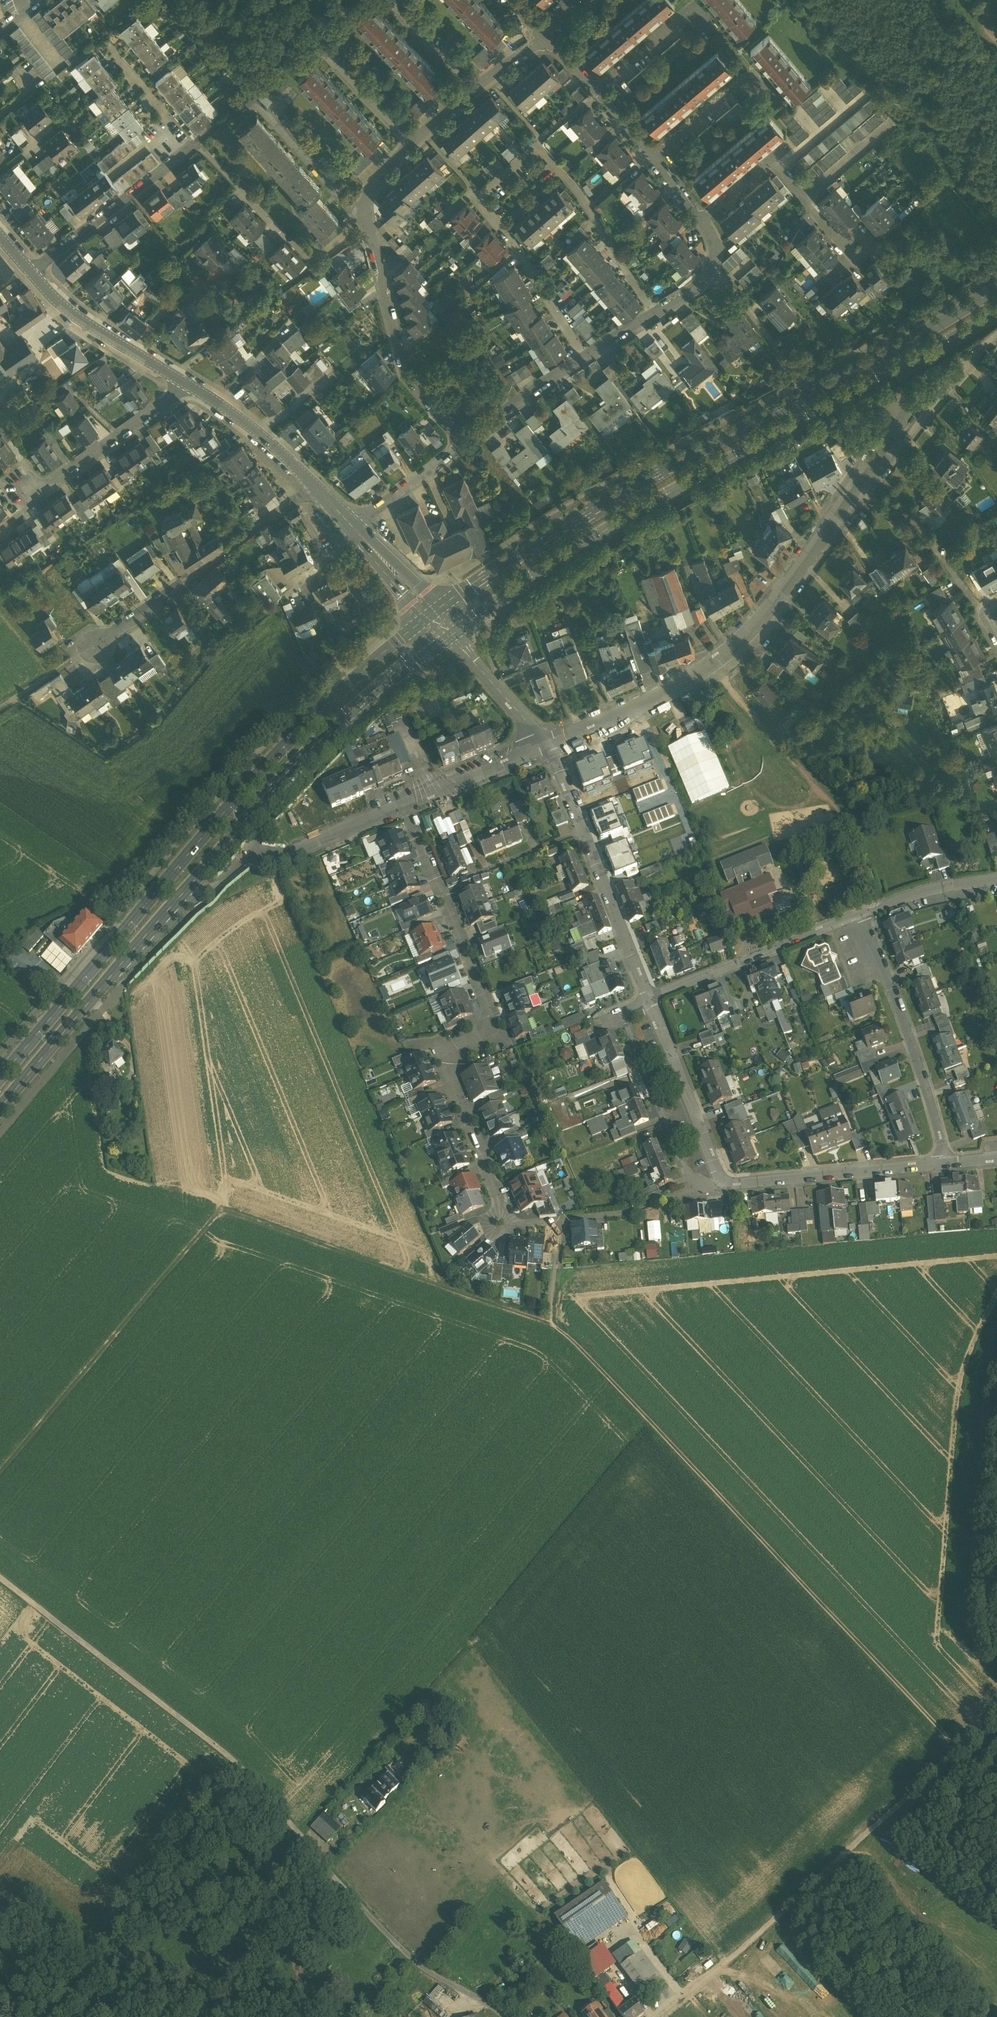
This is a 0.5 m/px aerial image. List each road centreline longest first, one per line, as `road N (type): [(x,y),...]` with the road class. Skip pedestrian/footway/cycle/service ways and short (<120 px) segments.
road 1 (residential): [(654,314),(711,273),(711,235),(599,93),(542,44),(472,91),(367,195),(363,219),(404,370),(464,441)]
road 2 (track): [(957,1749),(562,1331),(475,1297)]
road 3 (primary): [(996,288),(616,497),(439,611)]
road 4 (primary): [(452,635),(620,522),(996,311)]
road 5 (primary): [(422,622),(264,768),(0,1079)]
road 6 (residential): [(405,805),(495,1031),(441,1060),(503,1223),(607,1217)]
road 7 (residential): [(897,406),(880,450),(775,606),(713,670),(548,744)]
road 8 (residential): [(585,356),(478,197),(540,145),(654,314)]
road 9 (unclassified): [(655,2016),(722,1968),(996,1712)]
road 10 (residential): [(648,999),(718,1175),(733,1185),(949,1161)]
road 11 (track): [(309,1844),(226,1753),(0,1578)]
road 12 (primary): [(170,908),(304,760),(452,635)]
road 13 (residential): [(314,487),(90,649)]
road 14 (residential): [(548,744),(648,999)]
road 15 (primary): [(0,1109),(170,908)]
road 16 (residential): [(504,2016),(428,1971),(309,1844)]
road 17 (residential): [(861,915),(949,1161)]
road 18 (track): [(172,0),(233,66),(282,65),(350,0)]
road 19 (residential): [(861,915),(648,999)]
road 20 (residential): [(30,273),(175,161),(173,143)]
road 21 (tertiary): [(30,273),(75,318),(188,386)]
road 22 (residential): [(188,386),(51,484),(27,487)]
road 23 (tertiary): [(188,386),(255,430),(314,487)]
road 24 (residential): [(548,744),(405,805)]
road 25 (residential): [(405,805),(294,851),(263,855)]
road 26 (residential): [(464,441),(585,356)]
road 27 (residential): [(548,744),(452,635)]
road 28 (residential): [(996,877),(941,886),(861,915)]
road 29 (residential): [(356,526),(464,441)]

